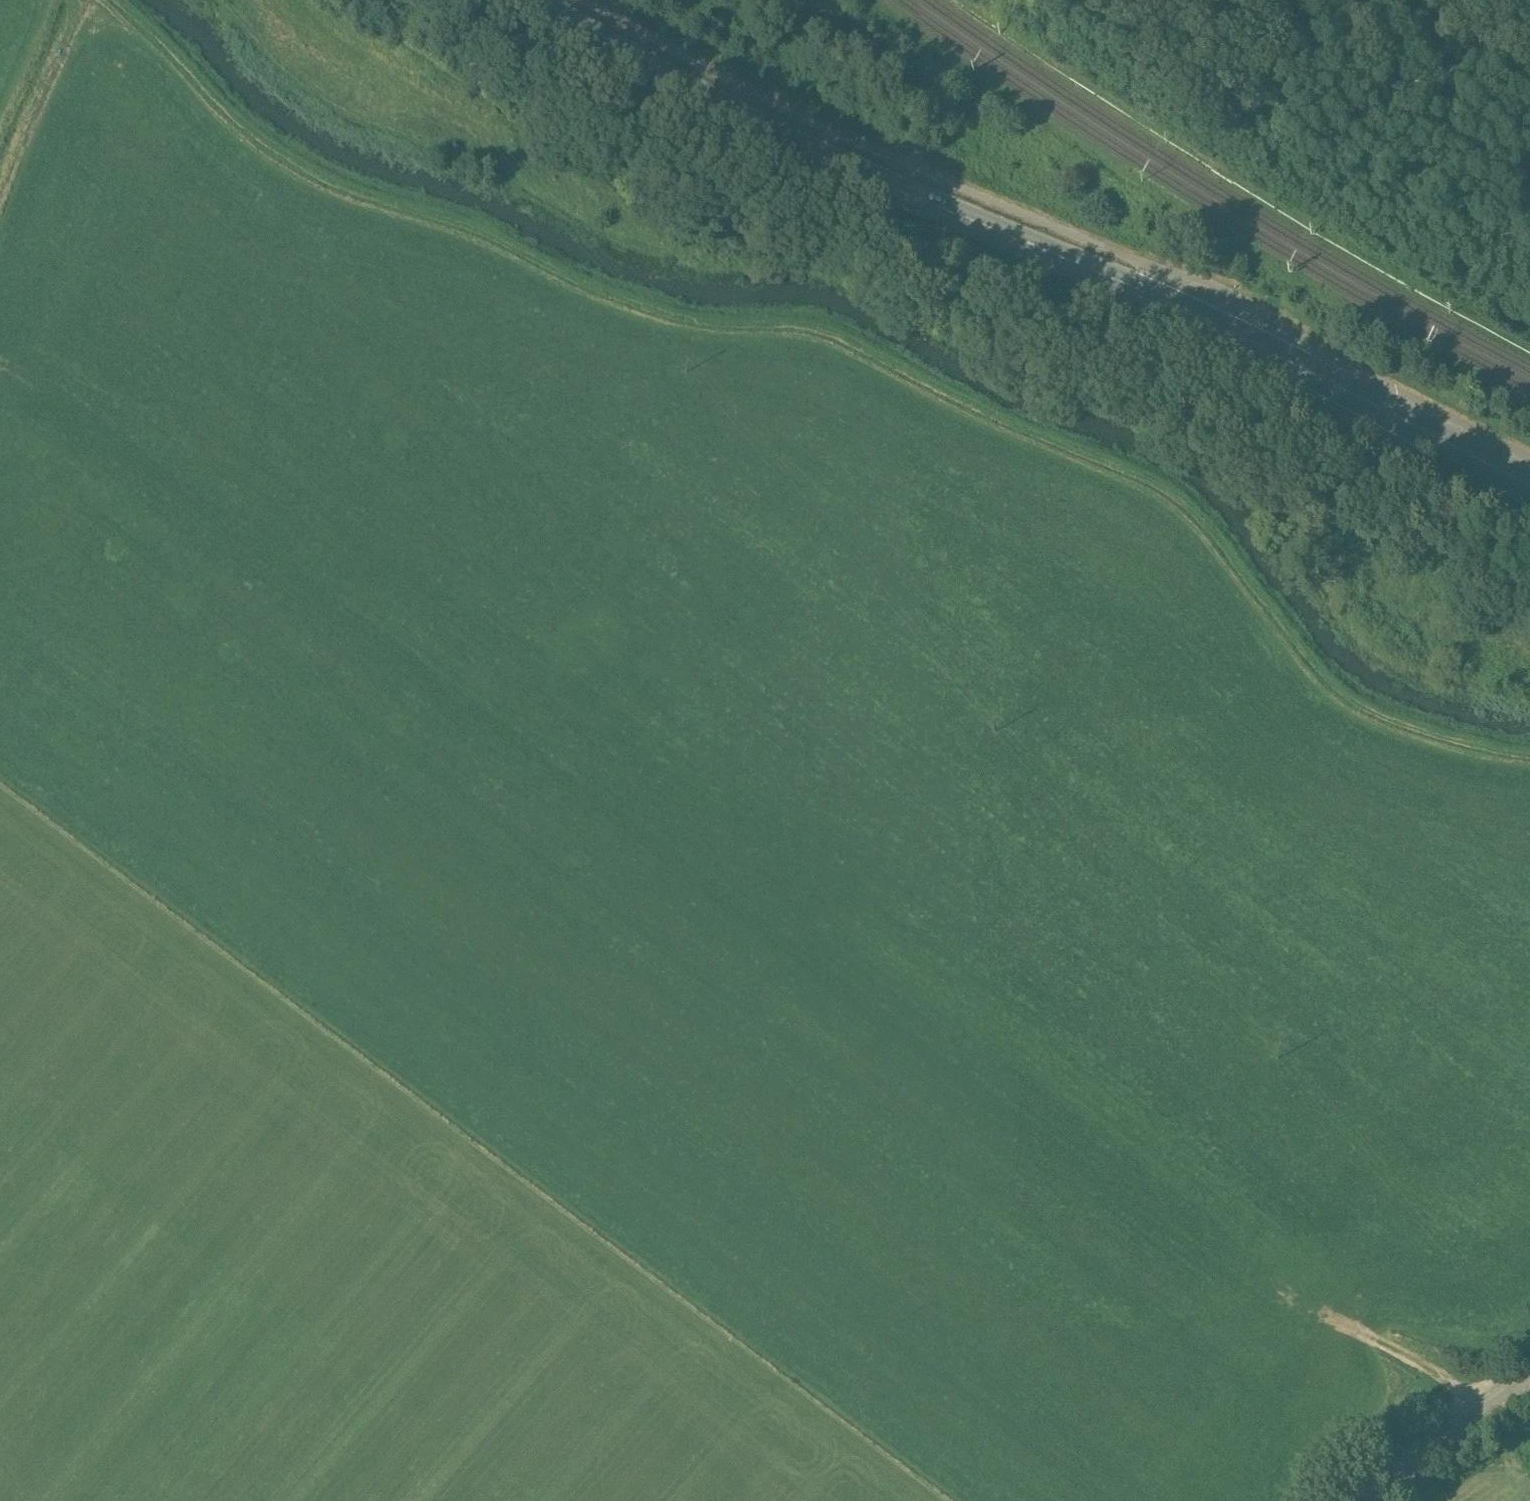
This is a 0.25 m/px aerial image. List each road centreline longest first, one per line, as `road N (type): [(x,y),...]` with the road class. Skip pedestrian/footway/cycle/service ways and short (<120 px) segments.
road 1 (track): [(1529,755),(1459,742),(1347,698),(1214,534),(1152,482),(972,407),(835,335),(641,306),(489,236),(310,172),(227,115),(114,0)]
road 2 (primary): [(1529,490),(1204,323),(863,181),(517,0)]
road 3 (secondary): [(1372,1500),(1441,1437),(1529,1376)]

